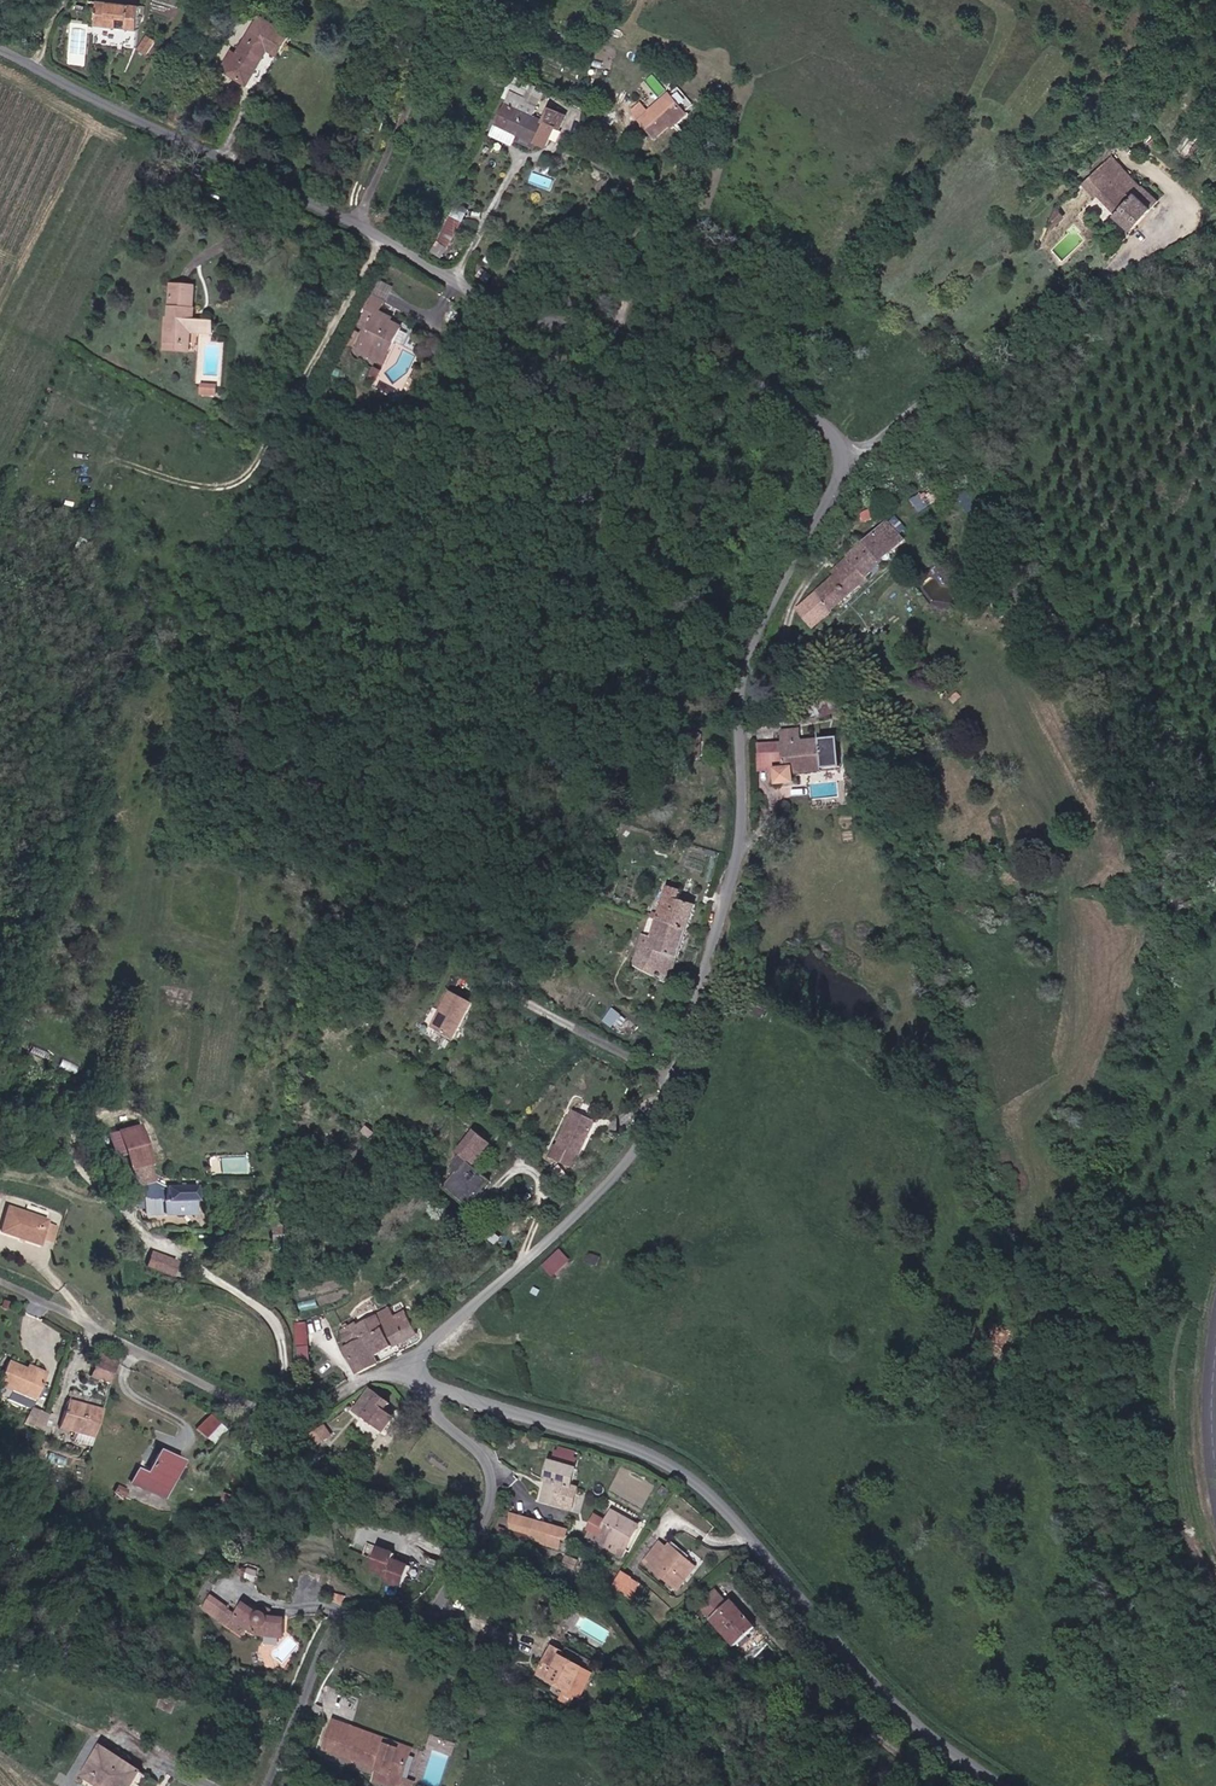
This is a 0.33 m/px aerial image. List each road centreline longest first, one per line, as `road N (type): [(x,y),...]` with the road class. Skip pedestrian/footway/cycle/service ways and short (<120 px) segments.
road 1 (unclassified): [(0,47),(506,305),(775,382),(840,438),(842,481),(760,628),(746,672),(741,852),(662,1115),(575,1224),(423,1359)]
road 2 (unclassified): [(423,1359),(428,1378),(453,1393),(622,1443),(707,1493),(852,1656),(961,1760),(1000,1785)]
road 3 (unclassified): [(271,1785),(335,1637),(350,1621),(419,1600),(441,1582),(475,1546),(494,1505),(487,1461),(440,1418),(403,1366)]
road 4 (residential): [(403,1366),(367,1378),(328,1406),(249,1406),(0,1281)]

